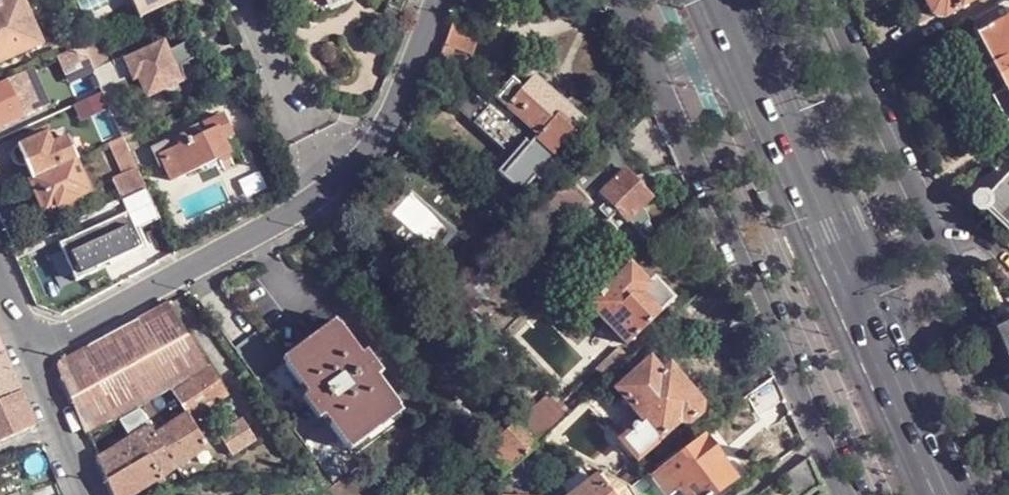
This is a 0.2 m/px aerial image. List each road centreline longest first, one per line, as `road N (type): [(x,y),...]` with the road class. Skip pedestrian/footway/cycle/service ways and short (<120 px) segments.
road 1 (unclassified): [(645,59),(842,494)]
road 2 (residential): [(43,358),(329,188)]
road 3 (unclassified): [(938,244),(829,0)]
road 4 (primary): [(851,279),(744,37)]
road 5 (primary): [(947,494),(851,279)]
road 6 (residential): [(329,188),(382,135),(435,0)]
road 7 (residential): [(245,0),(329,188)]
road 8 (unclassified): [(1008,401),(938,244)]
road 9 (residential): [(43,358),(102,494)]

